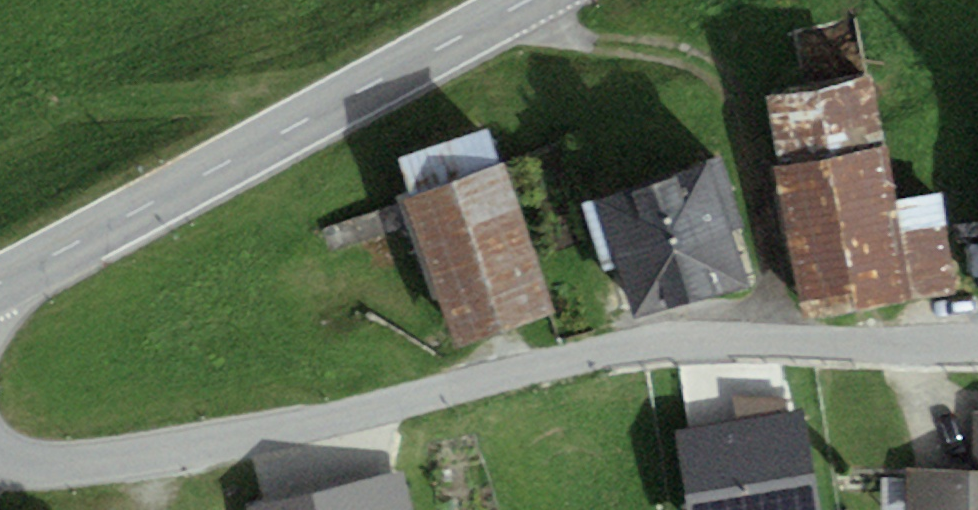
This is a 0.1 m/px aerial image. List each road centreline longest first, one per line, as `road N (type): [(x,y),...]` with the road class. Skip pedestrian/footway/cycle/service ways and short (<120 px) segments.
road 1 (residential): [(0,454),(60,465),(131,457),(600,360),(977,344)]
road 2 (tertiary): [(0,283),(264,130),(520,0)]

